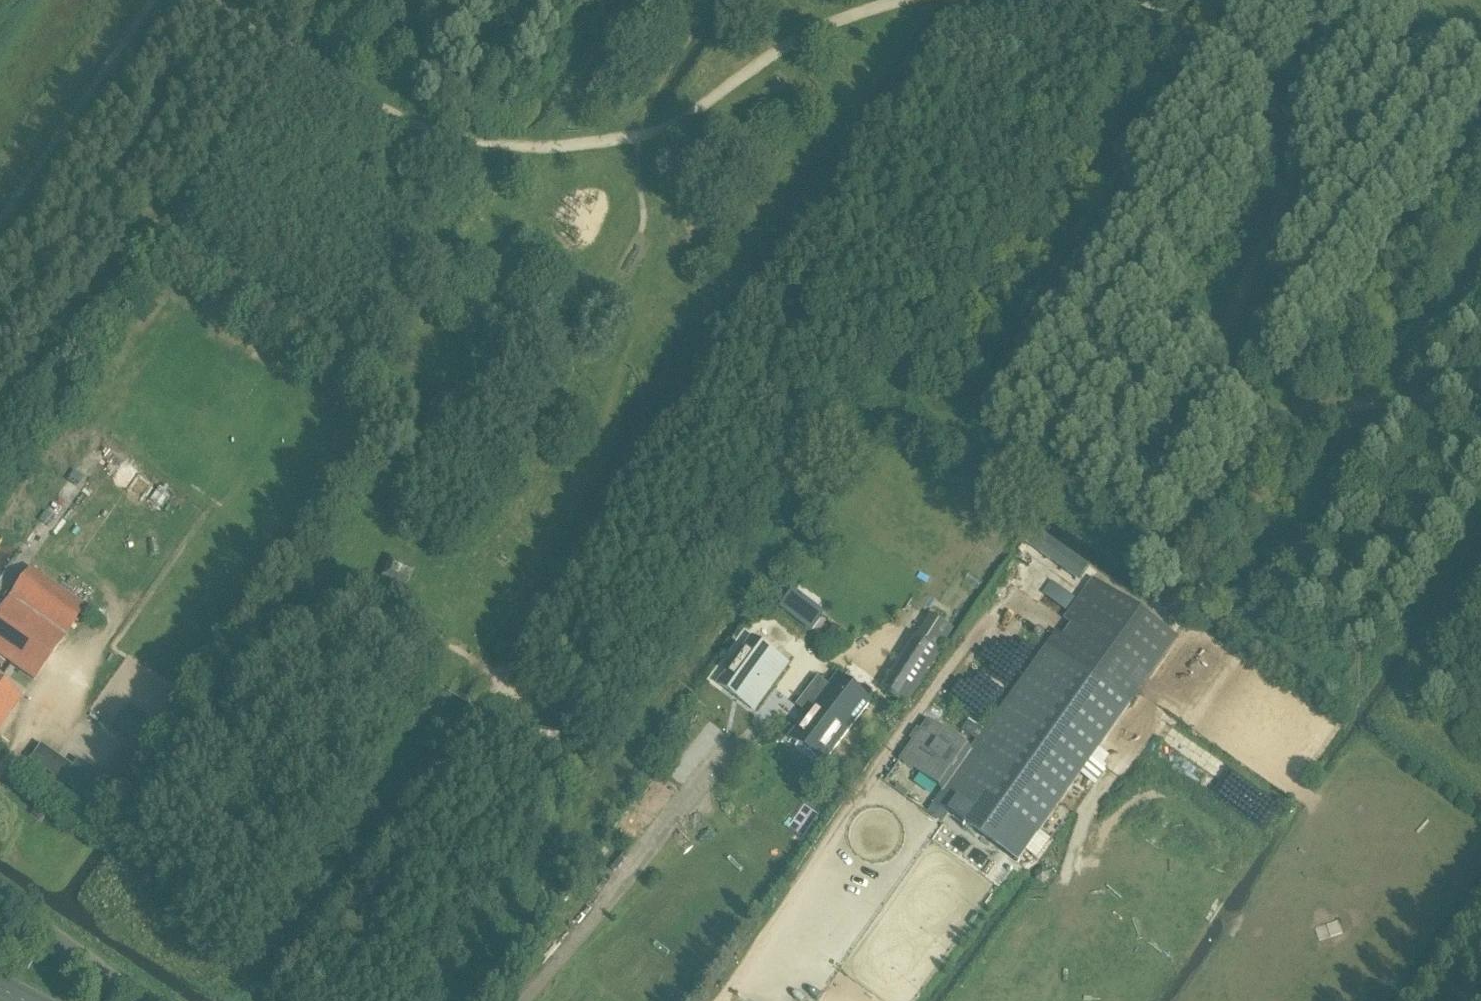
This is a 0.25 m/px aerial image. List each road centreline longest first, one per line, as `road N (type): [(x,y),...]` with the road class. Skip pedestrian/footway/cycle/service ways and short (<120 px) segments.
road 1 (track): [(932,0),(825,158),(783,182),(781,217),(719,307),(690,318),(624,397),(574,518),(341,851),(229,994)]
road 2 (track): [(1480,585),(1391,715),(1480,779)]
road 3 (unclassified): [(142,1000),(0,902)]

